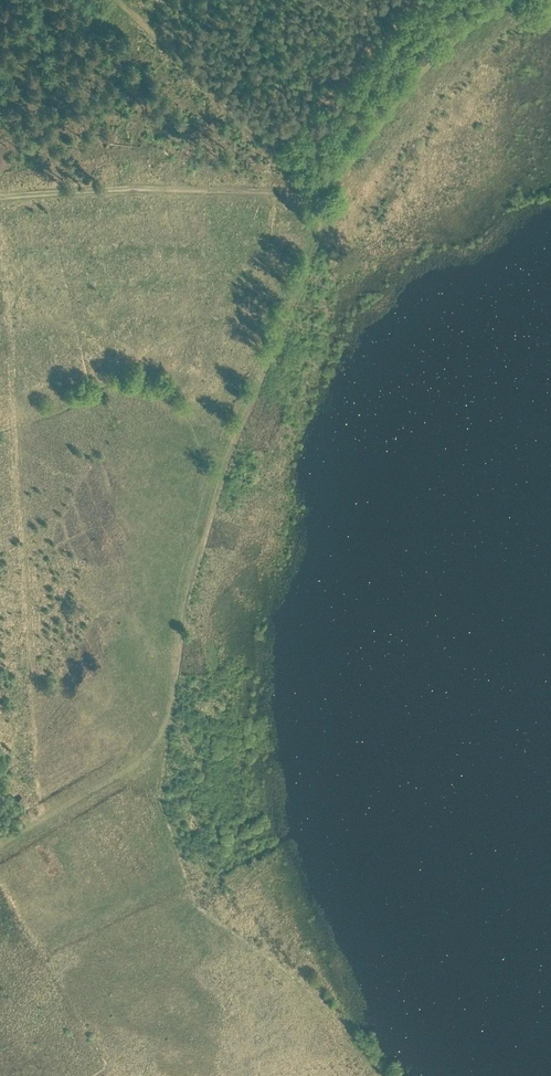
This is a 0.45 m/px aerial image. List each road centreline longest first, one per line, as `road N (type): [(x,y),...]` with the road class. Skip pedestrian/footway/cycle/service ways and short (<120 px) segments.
road 1 (track): [(0,842),(121,774),(160,732),(202,516),(302,274),(324,194)]
road 2 (track): [(0,197),(130,188),(324,194)]
road 3 (track): [(324,194),(422,70),(512,0)]
road 4 (track): [(308,190),(116,0)]

